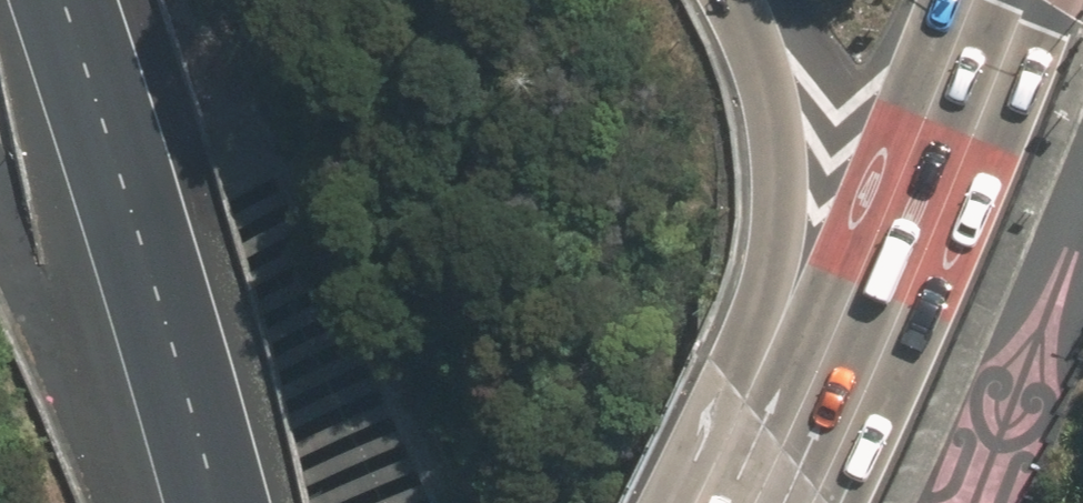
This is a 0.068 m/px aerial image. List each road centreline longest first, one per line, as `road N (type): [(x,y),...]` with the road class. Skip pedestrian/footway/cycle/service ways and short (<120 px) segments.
road 1 (motorway): [(55,0),(270,353),(329,502)]
road 2 (motorway): [(770,502),(1007,0)]
road 3 (motorway): [(57,0),(207,502)]
road 4 (motorway): [(723,502),(750,401),(782,201),(782,125),(741,0)]

